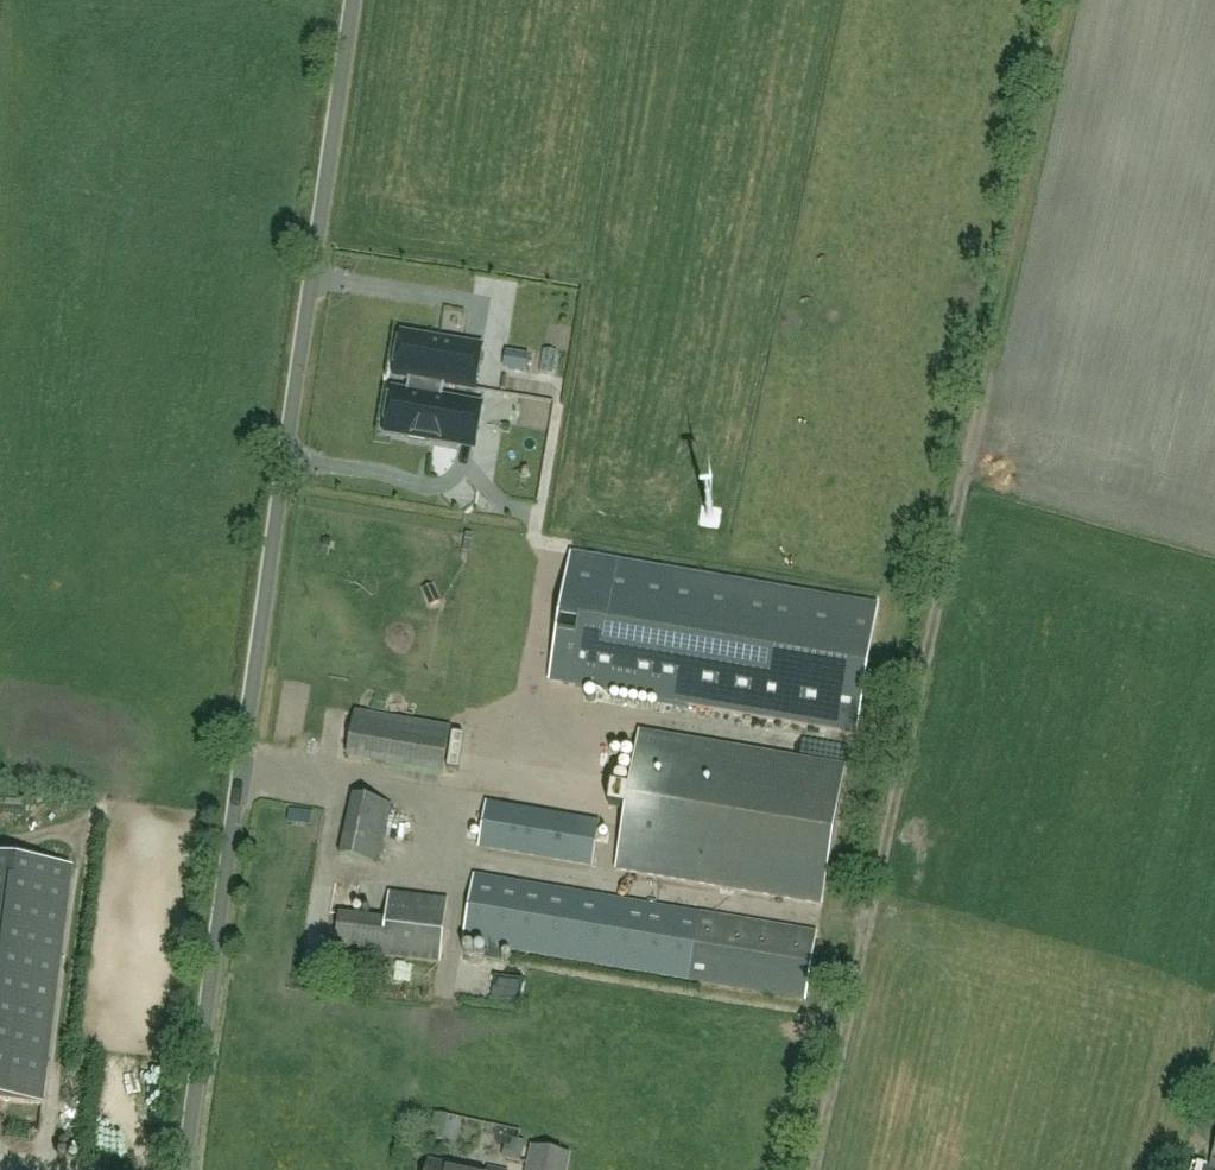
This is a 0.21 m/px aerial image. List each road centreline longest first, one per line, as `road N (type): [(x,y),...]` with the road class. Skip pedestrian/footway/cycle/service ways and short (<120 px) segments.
road 1 (unclassified): [(184,1169),(352,0)]

